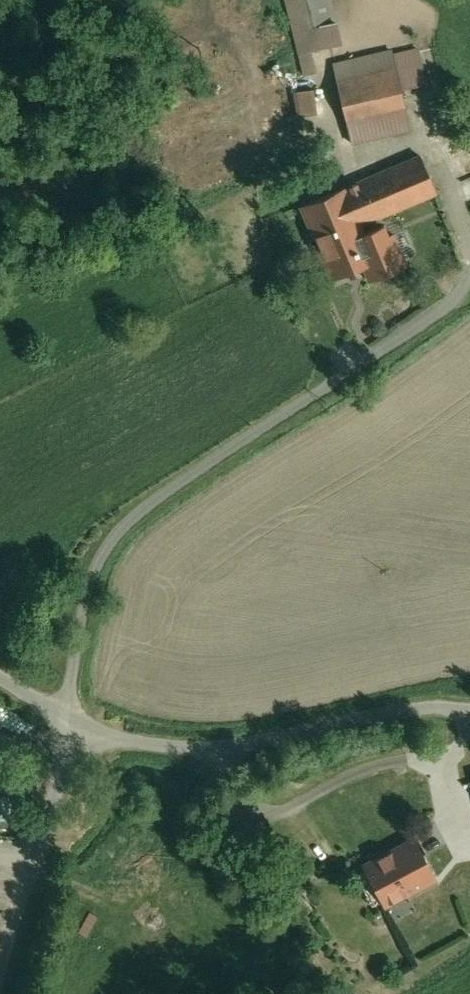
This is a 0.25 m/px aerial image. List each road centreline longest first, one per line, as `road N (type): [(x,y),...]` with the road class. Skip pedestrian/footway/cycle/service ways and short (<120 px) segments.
road 1 (unclassified): [(79,714),(155,731),(219,733),(416,691),(469,698)]
road 2 (unclassified): [(79,714),(0,993)]

